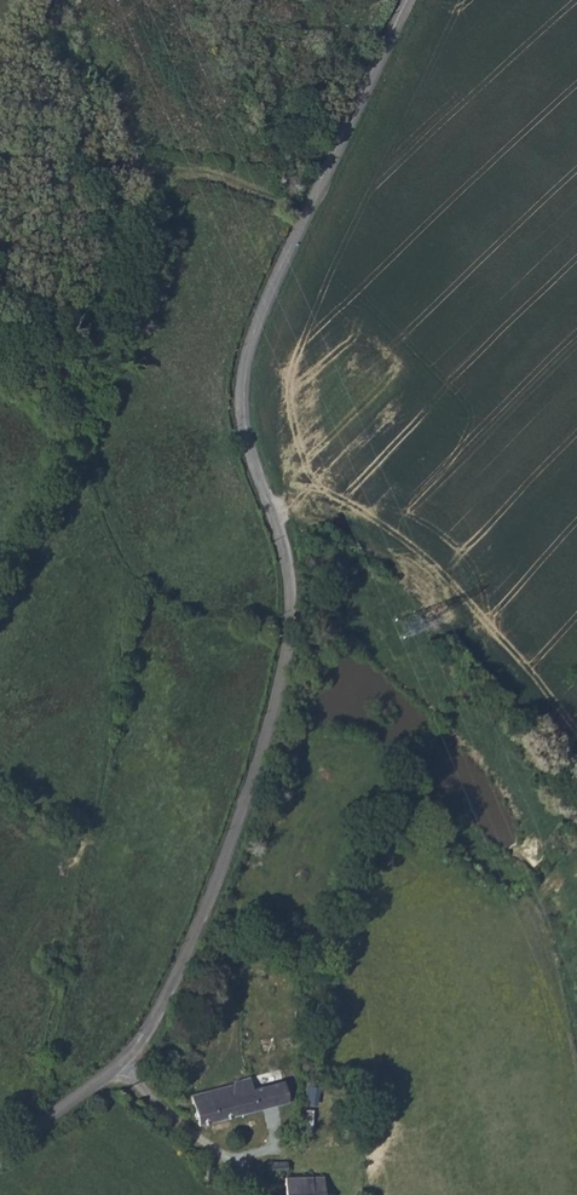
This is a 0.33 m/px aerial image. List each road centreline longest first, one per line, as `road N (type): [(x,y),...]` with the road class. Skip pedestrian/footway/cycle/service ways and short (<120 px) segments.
road 1 (unclassified): [(413,0),(258,331),(247,389),(250,441),(281,538),(294,623),(220,884),(142,1043),(117,1069)]
road 2 (track): [(315,211),(200,174),(0,151)]
road 3 (residential): [(117,1069),(216,1156),(245,1161)]
road 4 (unclassified): [(117,1069),(0,1159)]

